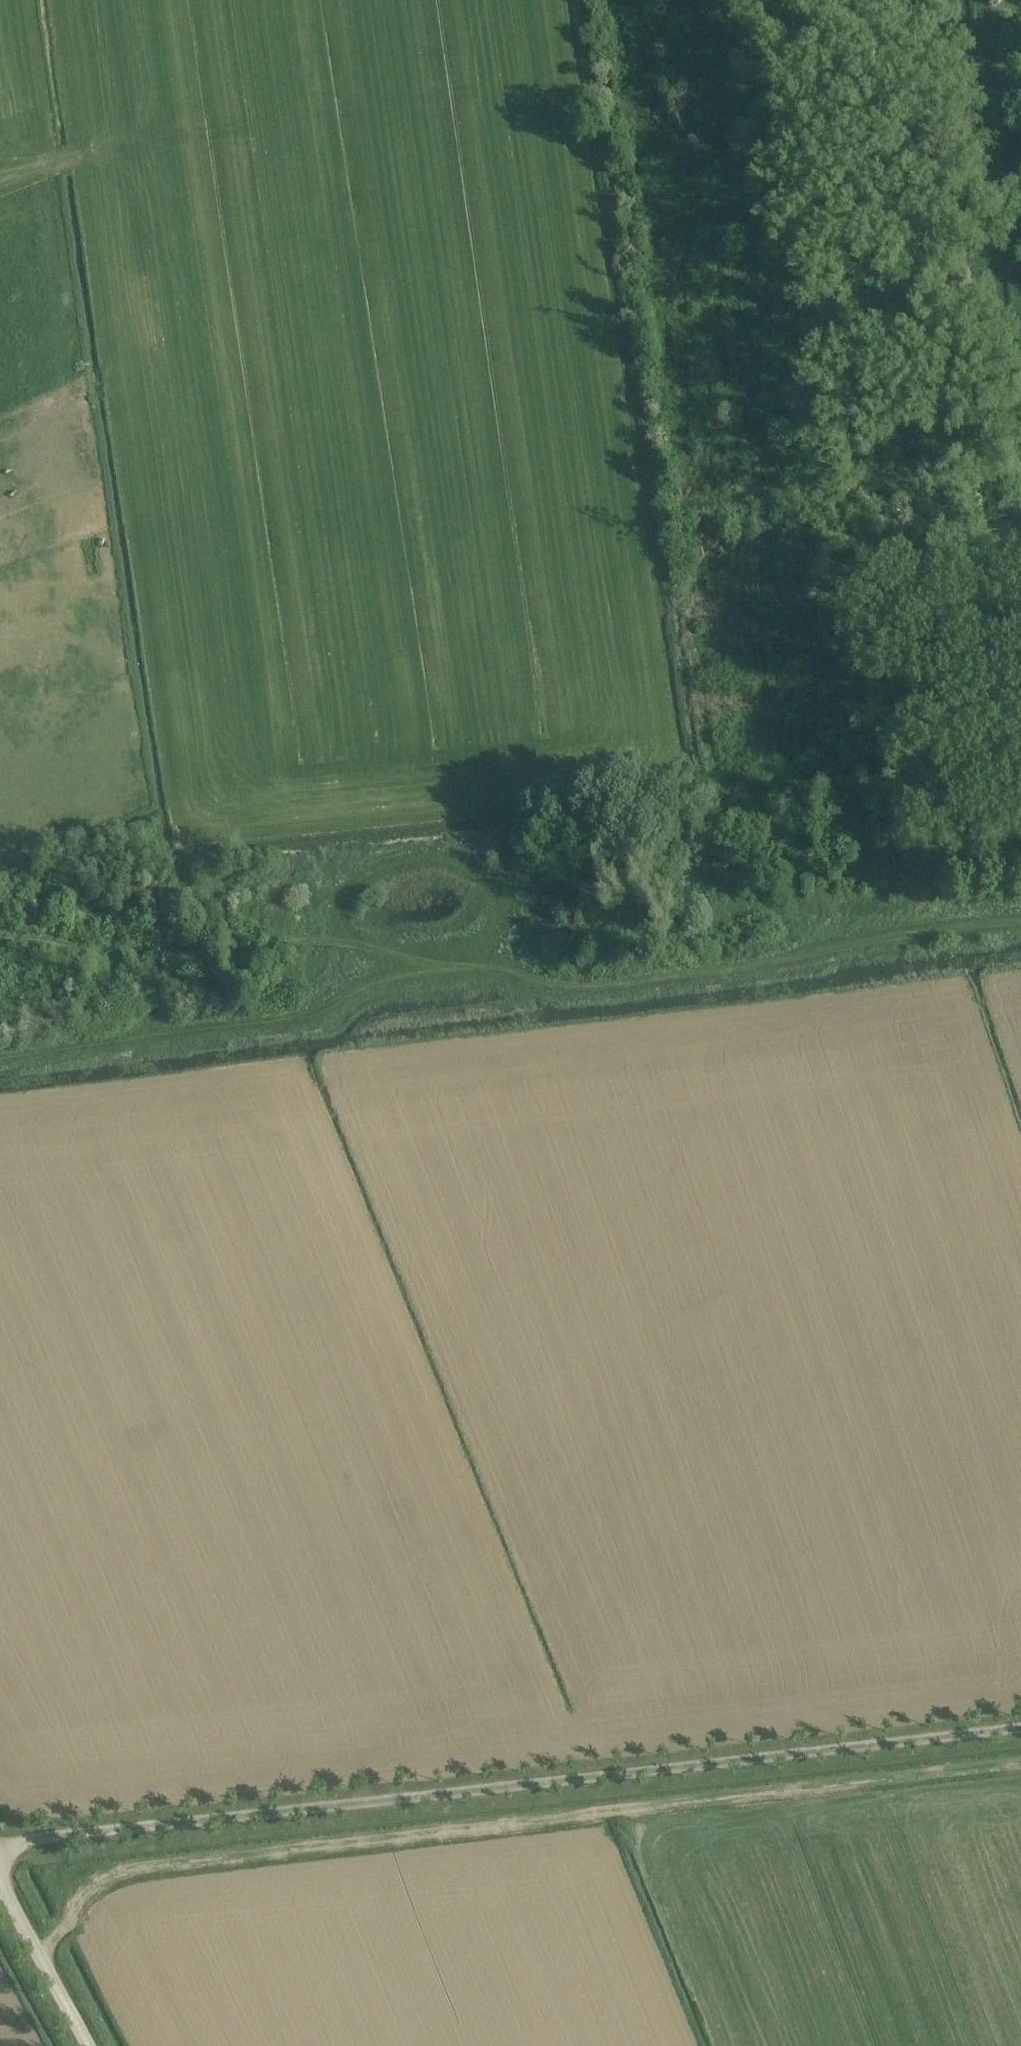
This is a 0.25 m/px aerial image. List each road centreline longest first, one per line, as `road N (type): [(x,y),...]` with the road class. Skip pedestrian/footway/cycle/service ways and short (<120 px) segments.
road 1 (unclassified): [(90,2045),(0,1878)]

